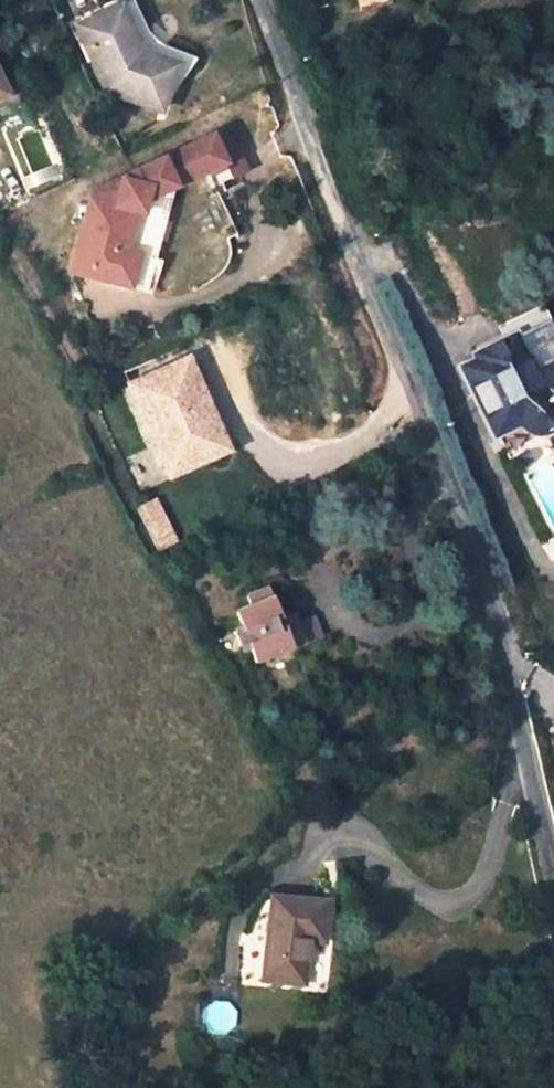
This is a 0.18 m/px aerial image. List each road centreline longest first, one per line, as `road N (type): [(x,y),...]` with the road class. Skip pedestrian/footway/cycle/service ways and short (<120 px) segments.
road 1 (residential): [(263,0),(513,693),(553,879)]

